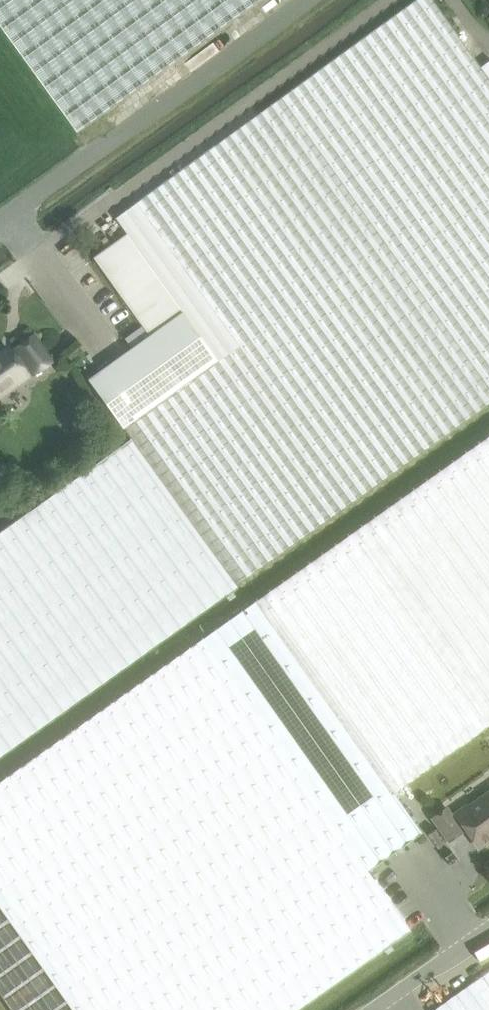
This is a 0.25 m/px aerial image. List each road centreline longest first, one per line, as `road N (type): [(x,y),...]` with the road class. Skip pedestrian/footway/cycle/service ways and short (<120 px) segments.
road 1 (unclassified): [(0,220),(305,0)]
road 2 (unclassified): [(372,1009),(488,926)]

